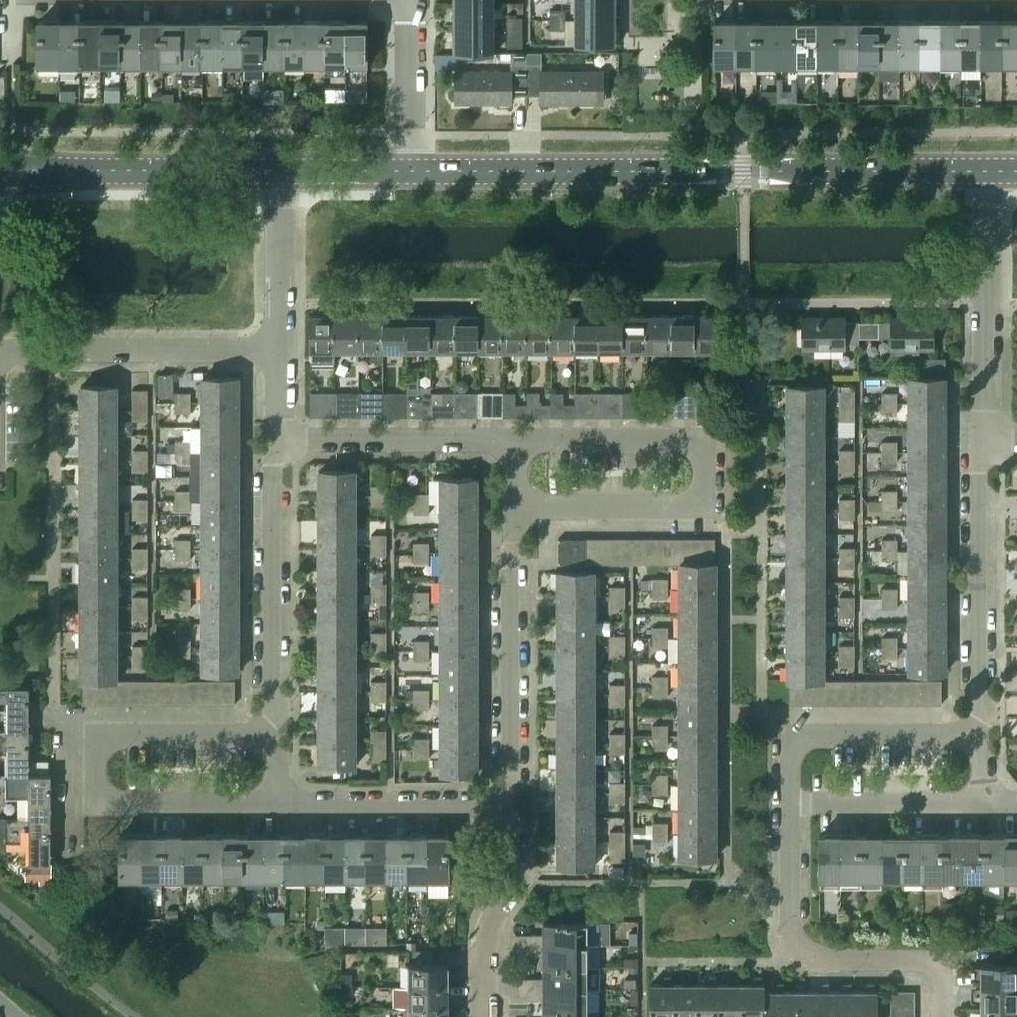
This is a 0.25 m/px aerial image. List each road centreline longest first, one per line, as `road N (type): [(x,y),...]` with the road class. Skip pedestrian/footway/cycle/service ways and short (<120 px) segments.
road 1 (tertiary): [(411,171),(987,172)]
road 2 (residential): [(513,442),(701,443),(701,507),(513,506)]
road 3 (residential): [(282,804),(104,804),(104,736),(282,736)]
road 4 (residential): [(943,1016),(937,966),(818,961),(795,944),(790,804)]
road 5 (residential): [(282,436),(273,466),(272,677),(282,736)]
road 6 (residential): [(511,808),(513,506)]
road 7 (residential): [(978,739),(982,438)]
road 8 (residential): [(0,372),(10,356),(54,350),(281,348)]
road 9 (tertiary): [(0,170),(281,170)]
road 10 (residential): [(982,438),(987,172)]
road 11 (residential): [(790,804),(791,739),(978,739)]
road 12 (residential): [(513,442),(282,436)]
road 13 (residential): [(282,804),(511,808)]
road 14 (residential): [(790,804),(986,805)]
road 15 (residential): [(281,348),(281,170)]
road 16 (residential): [(411,171),(412,0)]
road 17 (residential): [(529,869),(493,944),(491,1016)]
road 18 (tertiary): [(281,170),(411,171)]

